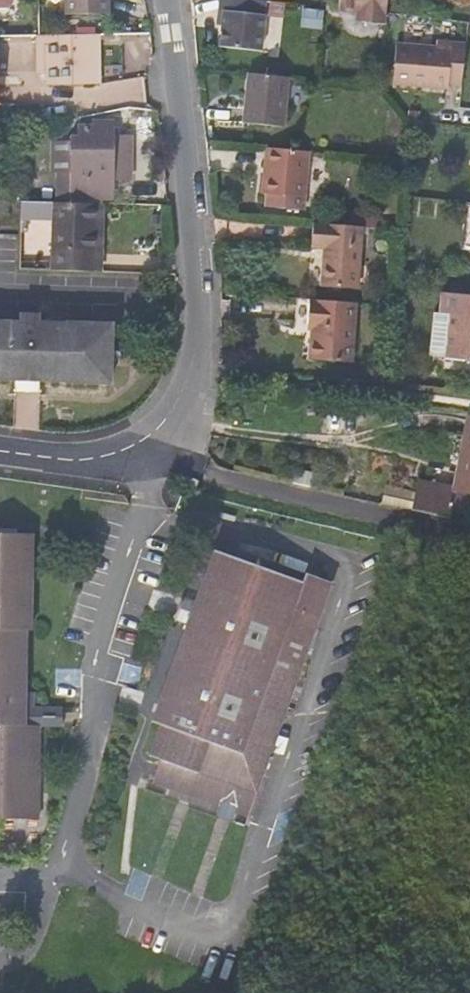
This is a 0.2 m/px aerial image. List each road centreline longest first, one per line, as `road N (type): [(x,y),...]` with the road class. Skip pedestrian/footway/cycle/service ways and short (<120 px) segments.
road 1 (tertiary): [(0,446),(104,459),(140,447),(169,425),(187,393),(201,324),(165,0)]
road 2 (track): [(140,447),(192,477),(469,536)]

